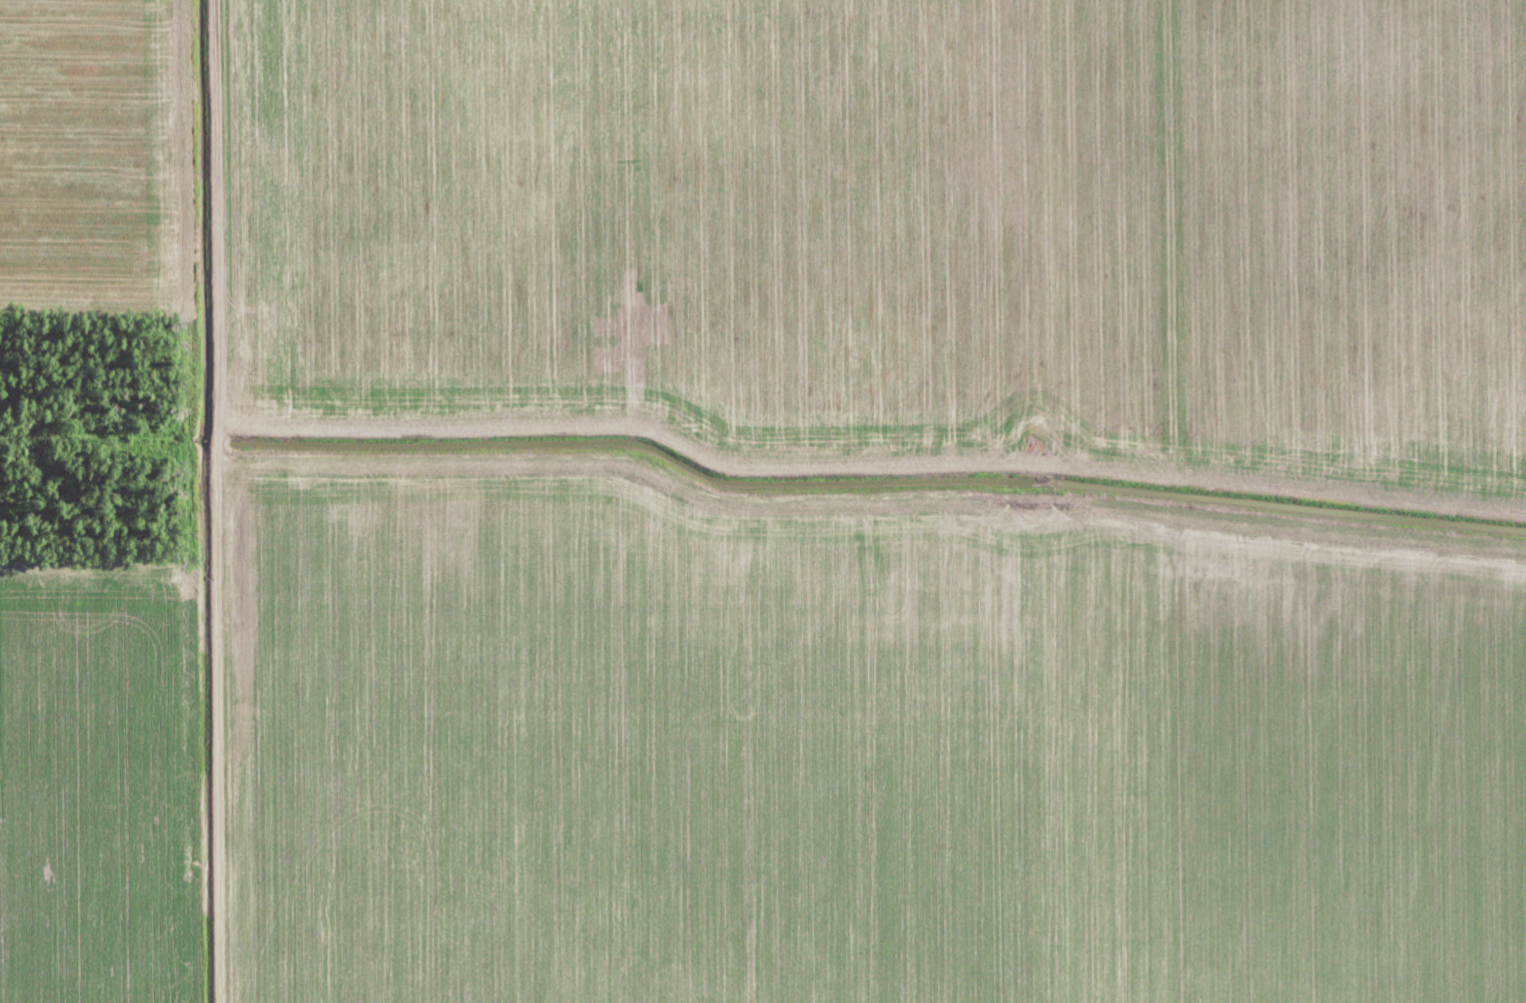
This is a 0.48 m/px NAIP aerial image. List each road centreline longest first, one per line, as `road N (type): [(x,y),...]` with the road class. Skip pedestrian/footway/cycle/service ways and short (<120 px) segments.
road 1 (track): [(220,1002),(217,468)]

